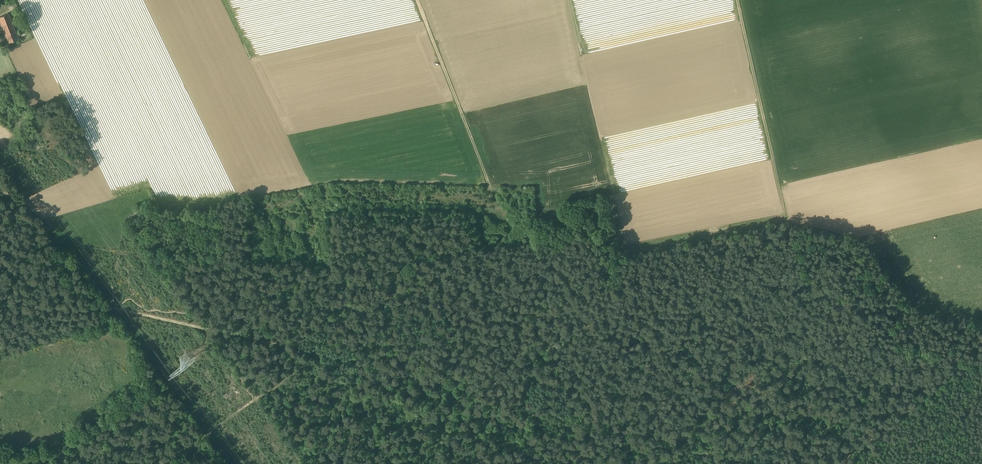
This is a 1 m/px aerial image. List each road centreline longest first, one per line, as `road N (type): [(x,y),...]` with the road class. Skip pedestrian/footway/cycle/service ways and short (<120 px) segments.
road 1 (track): [(0,187),(105,306)]

